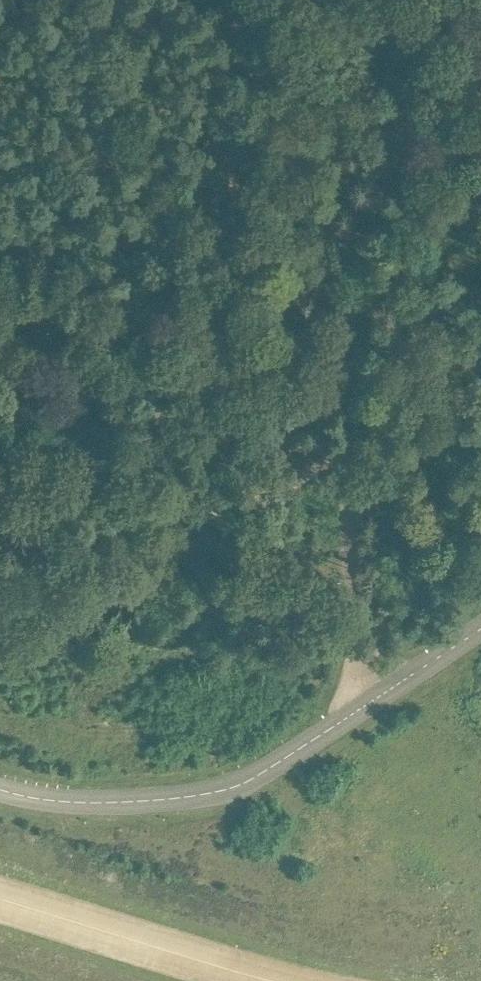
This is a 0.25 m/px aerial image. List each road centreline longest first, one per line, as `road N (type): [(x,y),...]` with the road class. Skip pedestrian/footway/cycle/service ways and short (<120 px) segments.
road 1 (unclassified): [(480,631),(214,797),(116,804),(0,791)]

